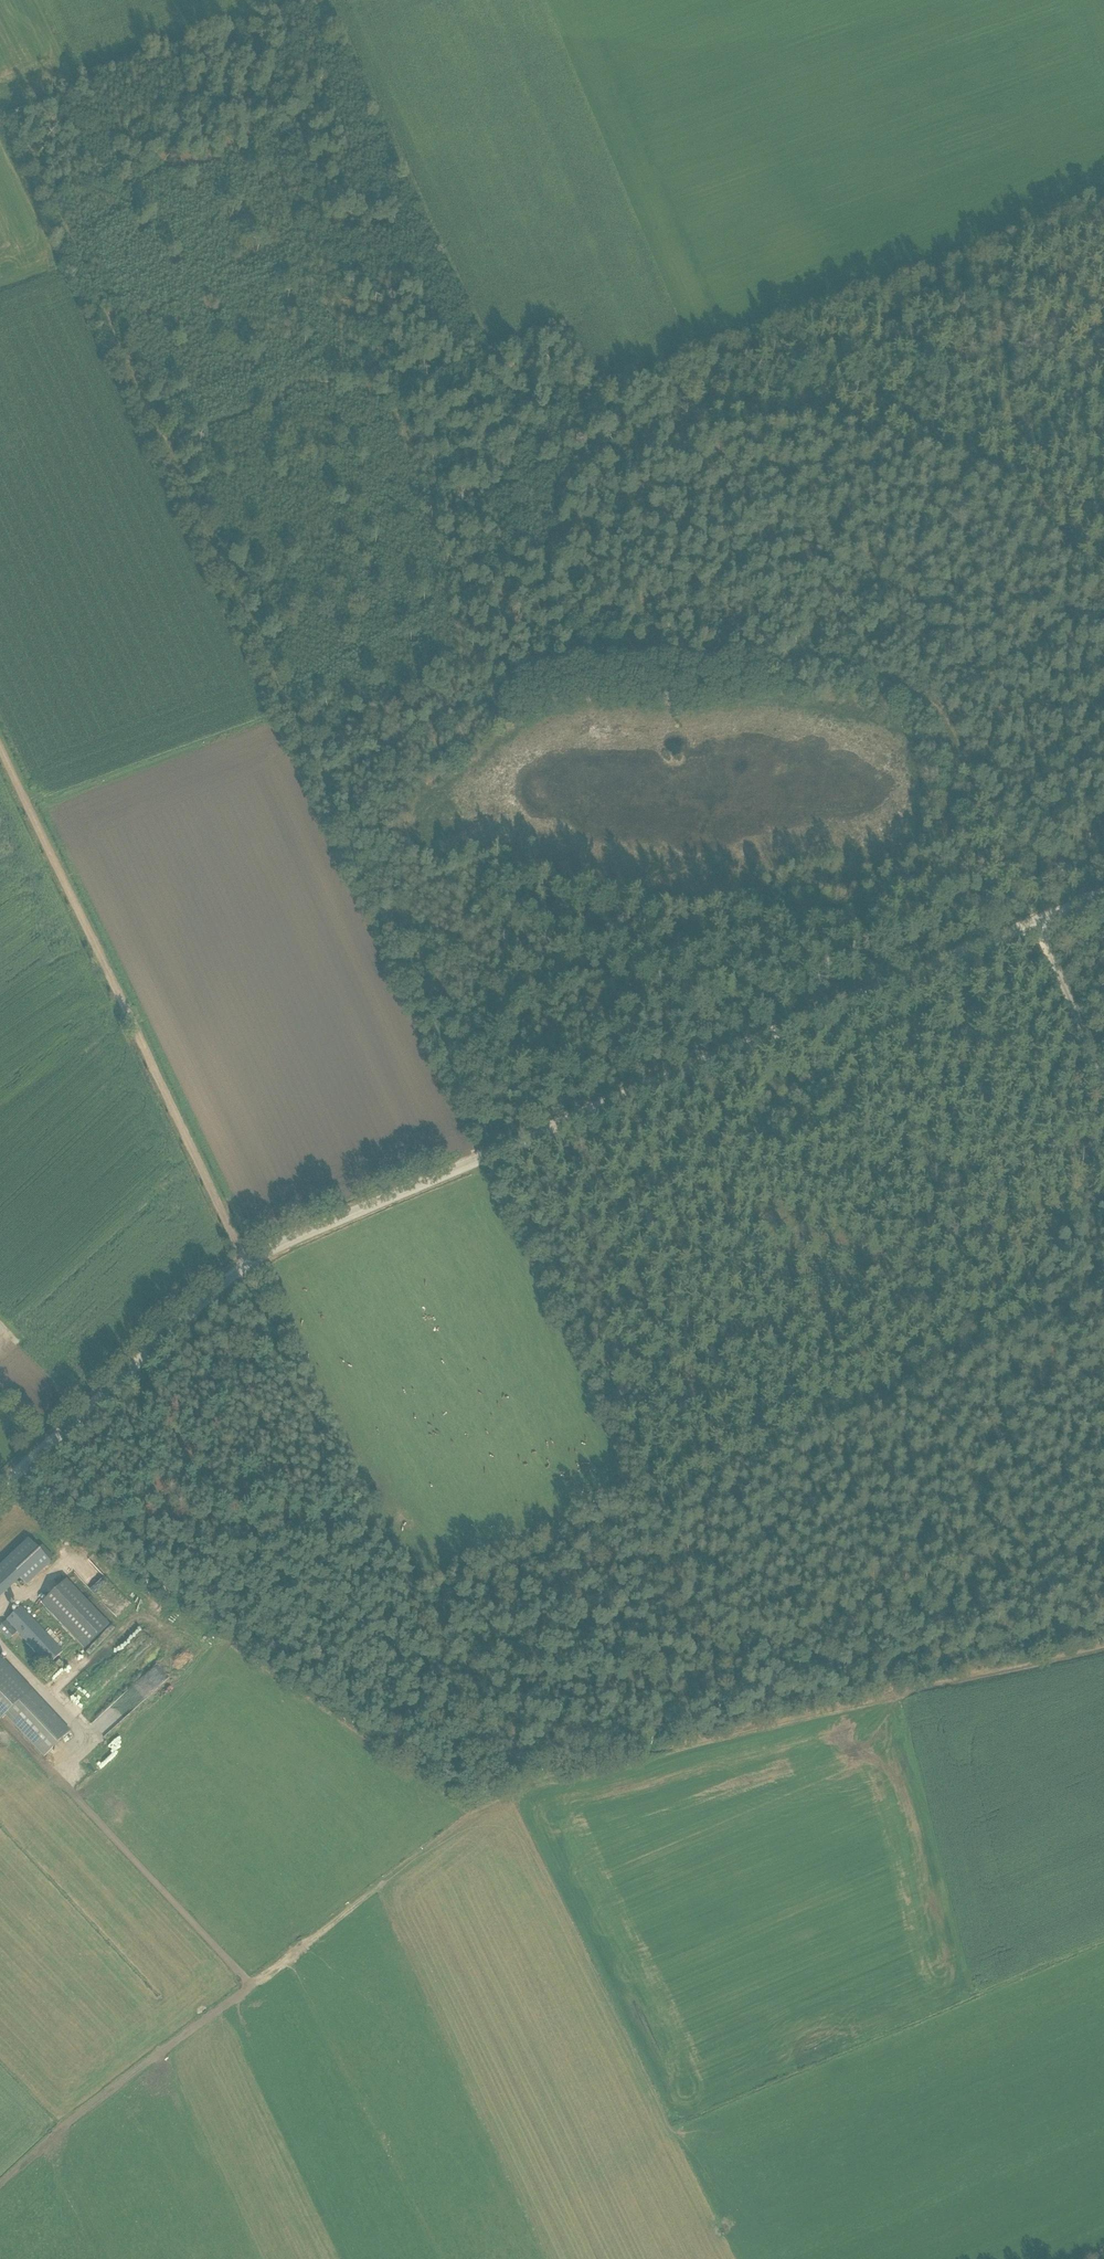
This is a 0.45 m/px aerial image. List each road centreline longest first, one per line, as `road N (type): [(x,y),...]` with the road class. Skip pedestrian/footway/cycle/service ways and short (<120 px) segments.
road 1 (unclassified): [(0,1489),(275,1247),(1035,921)]
road 2 (track): [(0,742),(246,1265)]
road 3 (unclassified): [(1103,1073),(1035,921)]

